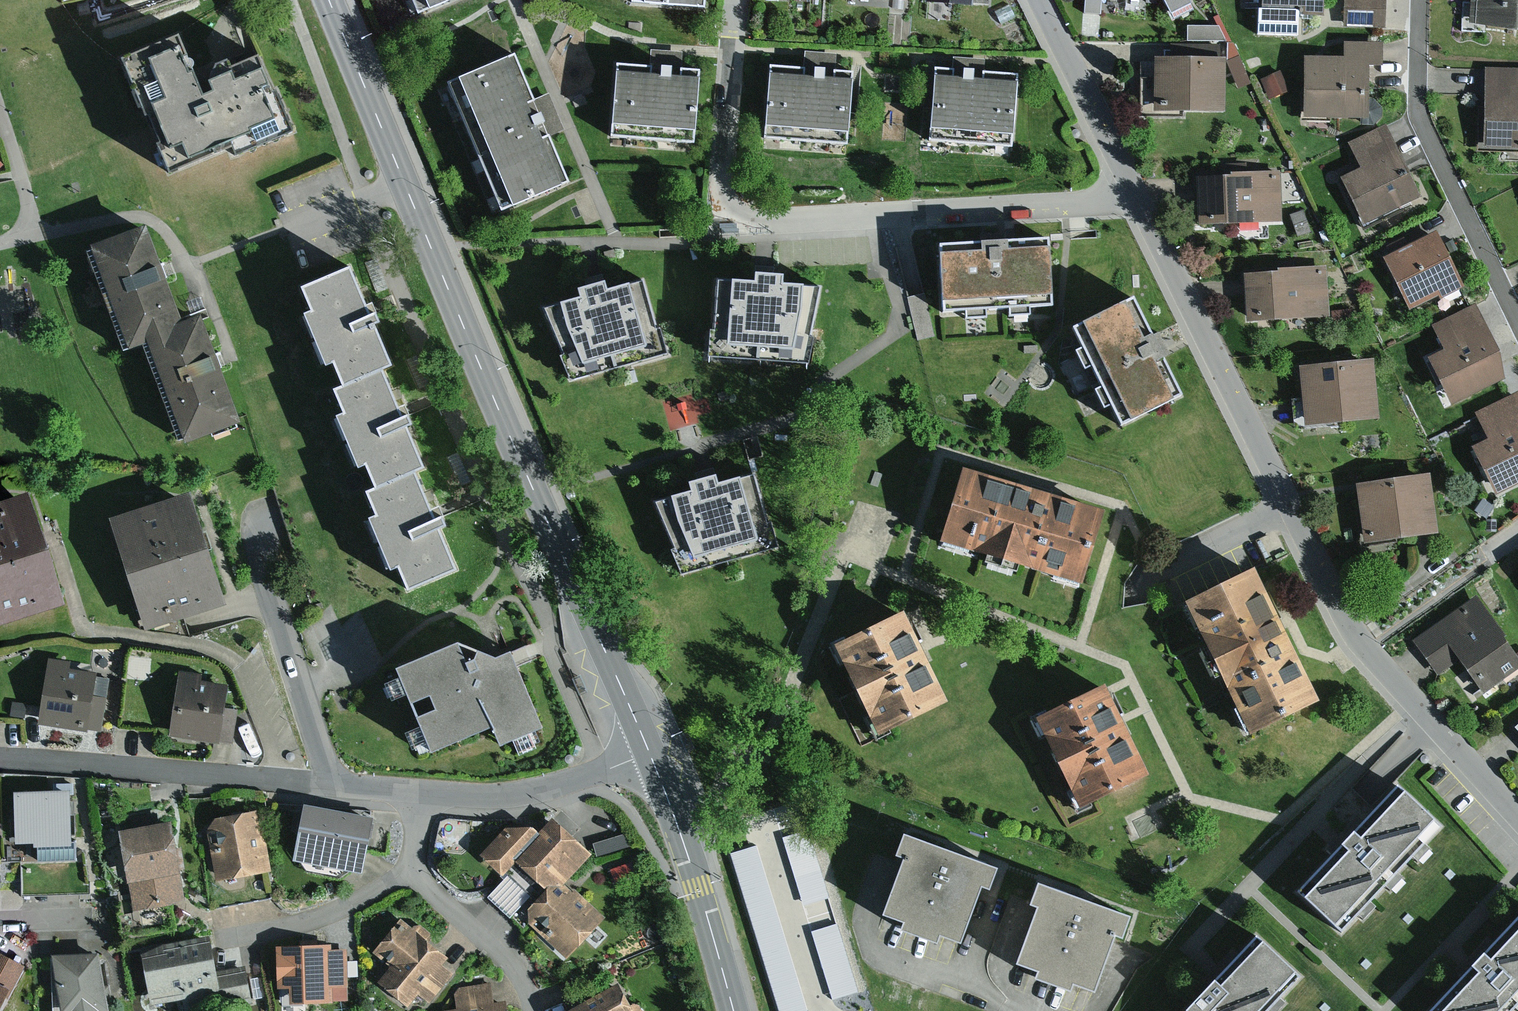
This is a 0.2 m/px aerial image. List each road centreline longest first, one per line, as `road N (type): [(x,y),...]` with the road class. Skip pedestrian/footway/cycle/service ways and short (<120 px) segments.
road 1 (primary): [(648,752),(329,0)]
road 2 (residential): [(1133,191),(1357,640),(1517,814)]
road 3 (residential): [(1133,191),(1065,203),(731,217),(720,192),(734,0)]
road 4 (residential): [(421,793),(0,759)]
road 5 (residential): [(1420,0),(1418,117),(1517,325)]
road 6 (primary): [(733,1010),(648,752)]
road 7 (residential): [(648,752),(532,792),(421,793)]
road 8 (residential): [(1040,0),(1133,191)]
road 9 (residential): [(411,867),(320,917),(226,941)]
road 10 (residential): [(411,867),(516,966),(533,1010)]

